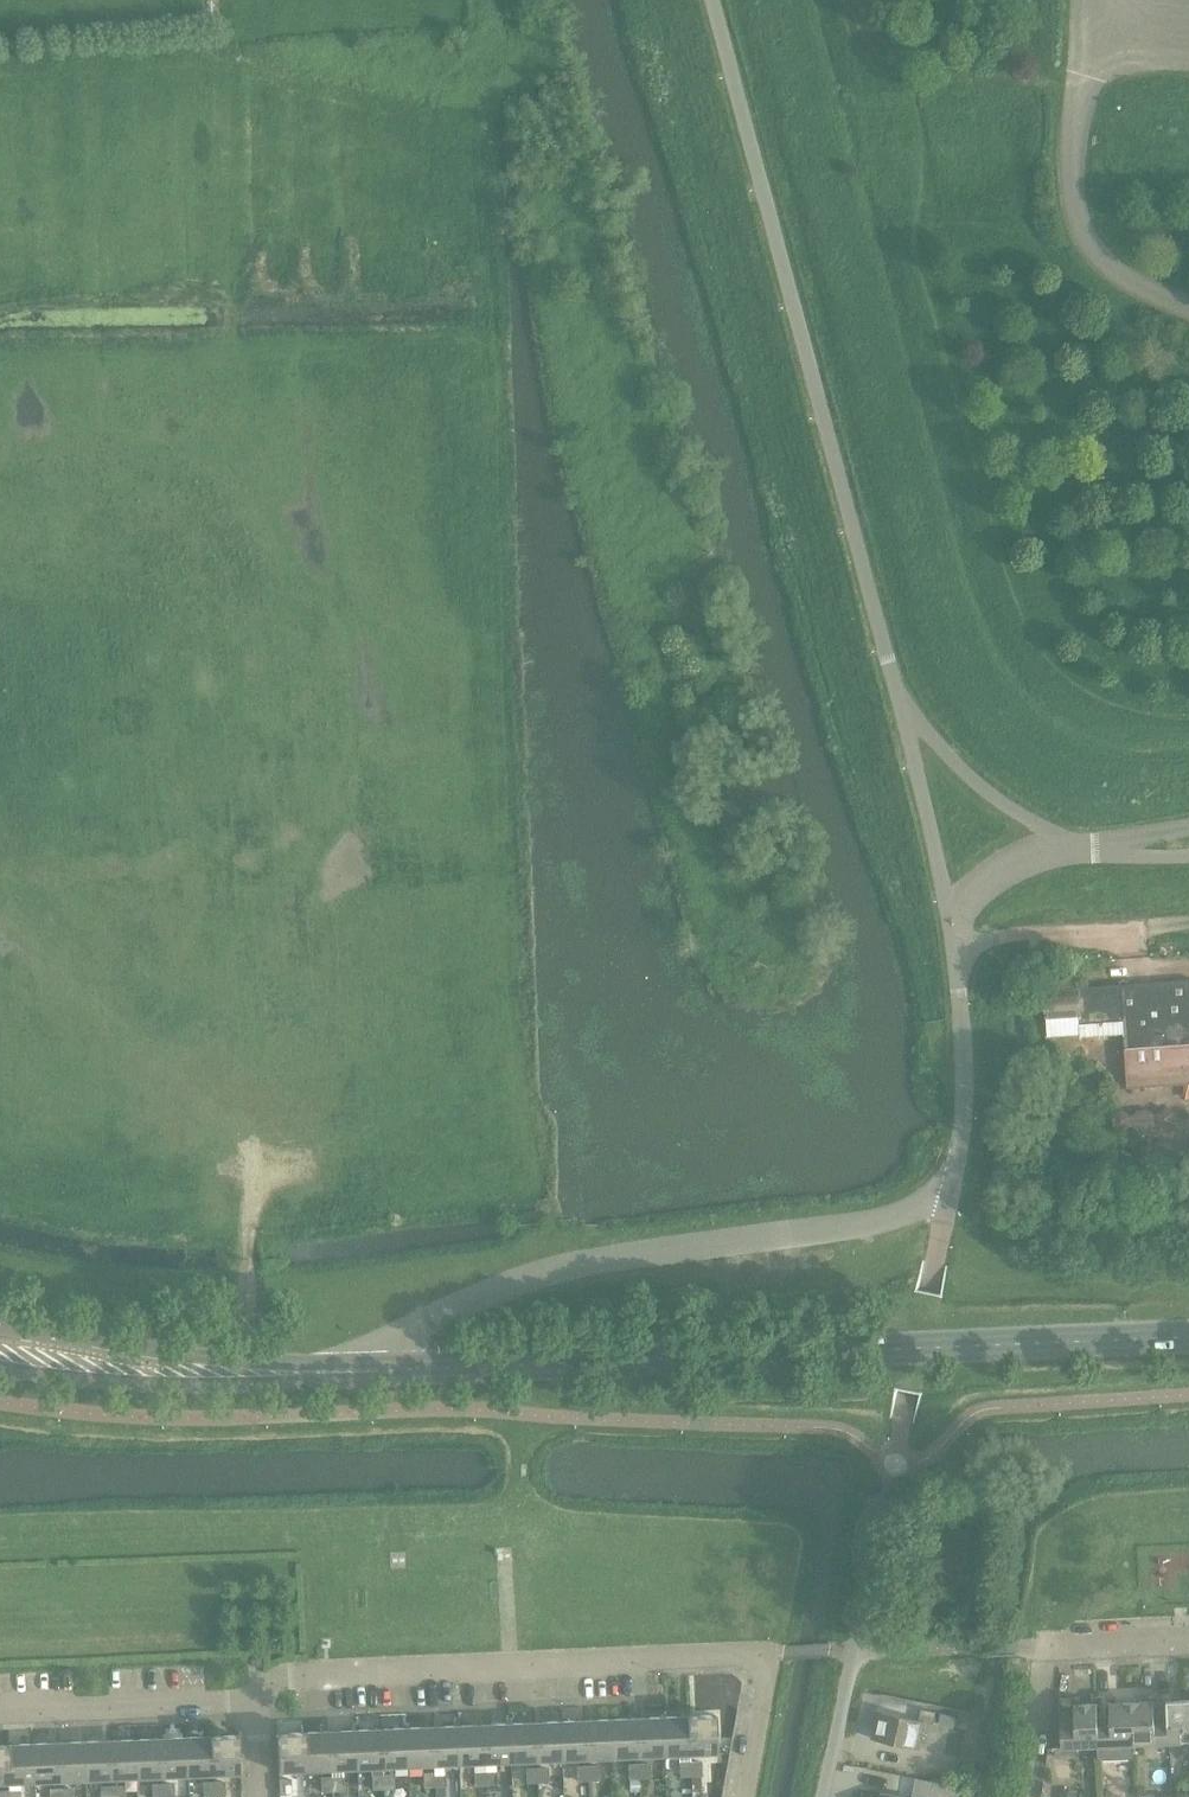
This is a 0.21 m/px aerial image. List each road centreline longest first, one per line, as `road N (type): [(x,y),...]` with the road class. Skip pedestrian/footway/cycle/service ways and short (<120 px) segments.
road 1 (unclassified): [(352,1373),(460,1304),(606,1262),(875,1229),(947,1201),(966,1076),(950,921)]
road 2 (tertiary): [(352,1373),(1188,1340)]
road 3 (unclassified): [(888,681),(710,0)]
road 4 (residential): [(259,1703),(289,1674),(775,1654)]
road 5 (tertiary): [(288,1374),(129,1351),(0,1320)]
road 6 (residential): [(1188,1640),(1048,1646),(1028,1796)]
road 7 (tertiary): [(0,1369),(180,1383),(288,1374)]
road 8 (unclassified): [(888,681),(922,734),(974,787),(1051,838),(1095,852)]
road 9 (unclassified): [(825,1796),(875,1538)]
road 10 (residential): [(0,1716),(259,1703)]
road 11 (unclassified): [(950,921),(888,681)]
road 12 (unclassified): [(950,921),(1005,870),(1044,853),(1095,852)]
road 13 (residential): [(747,1796),(775,1654)]

